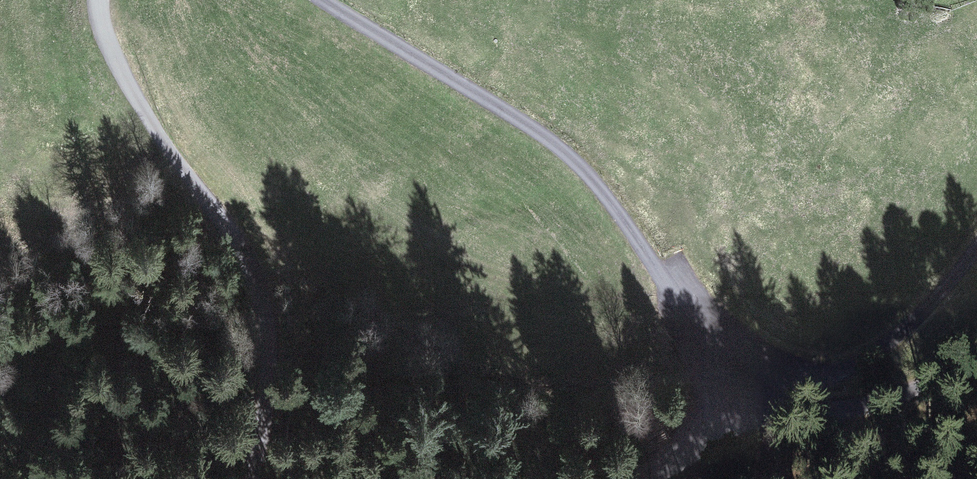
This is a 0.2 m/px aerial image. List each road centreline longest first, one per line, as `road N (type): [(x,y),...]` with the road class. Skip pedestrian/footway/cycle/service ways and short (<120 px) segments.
road 1 (unclassified): [(326,0),(565,152),(687,314),(769,402),(815,411),(878,403),(976,360)]
road 2 (unclassified): [(244,478),(266,369),(259,289),(132,89),(100,0)]
road 3 (track): [(645,478),(711,423),(769,402)]

